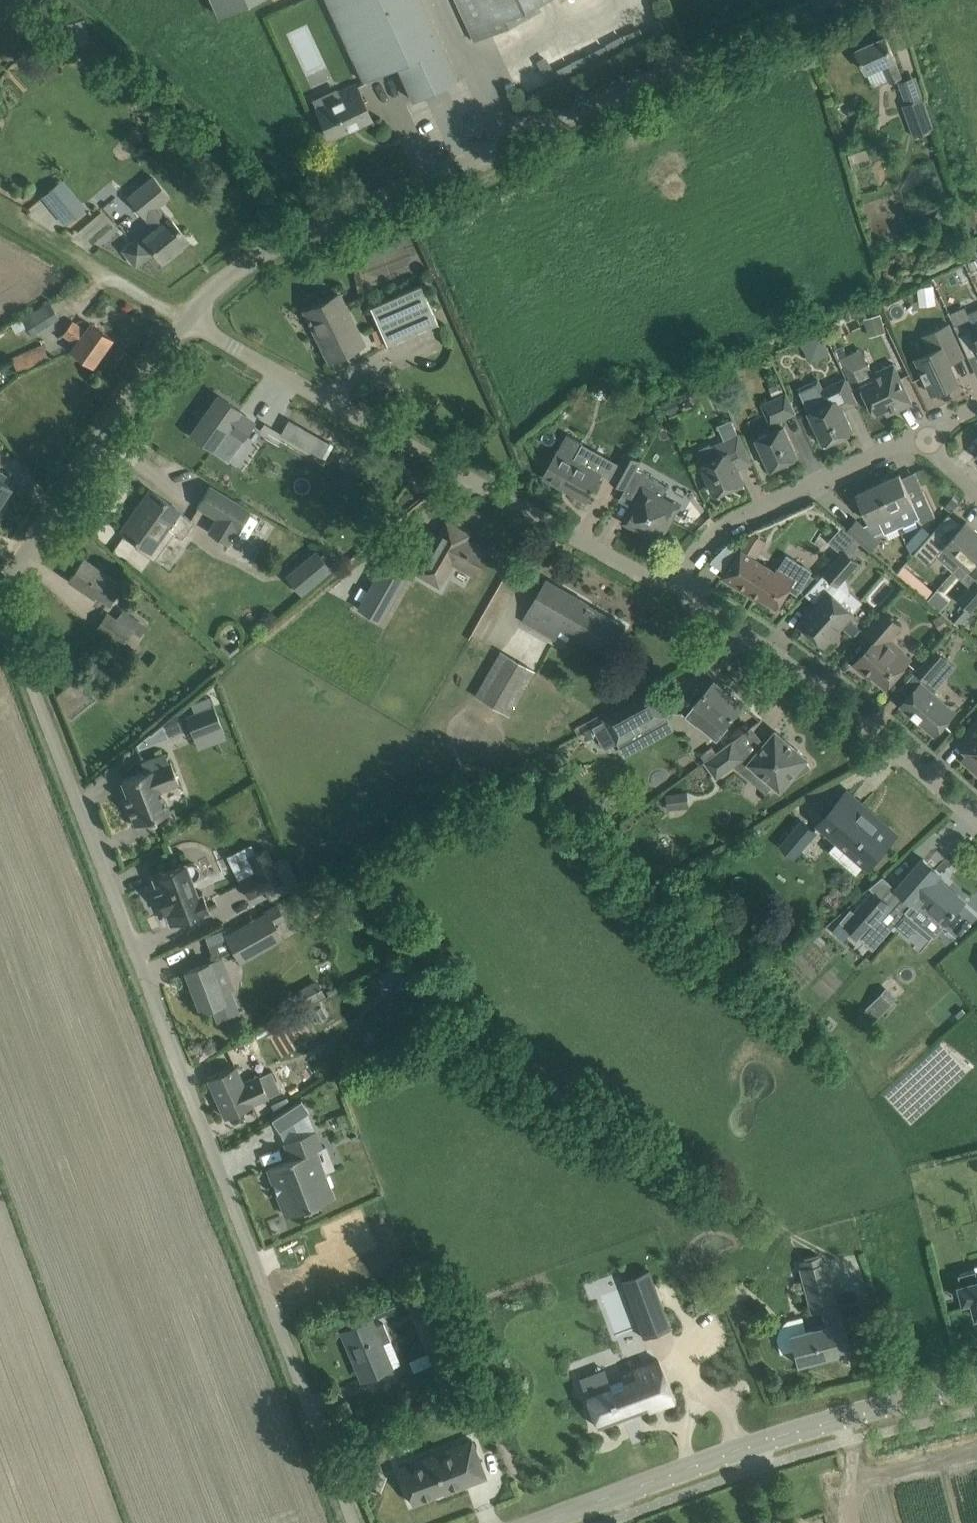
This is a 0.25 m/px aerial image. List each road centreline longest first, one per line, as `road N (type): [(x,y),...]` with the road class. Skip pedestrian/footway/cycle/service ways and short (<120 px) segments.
road 1 (unclassified): [(349,1522),(5,601)]
road 2 (unclassified): [(196,328),(279,252),(832,0)]
road 3 (residential): [(673,588),(196,328)]
road 4 (tertiary): [(976,1384),(733,1451),(538,1522)]
road 5 (residential): [(976,821),(787,662),(673,588)]
road 6 (unclassified): [(5,601),(196,328)]
road 7 (residential): [(673,588),(728,523),(911,439)]

